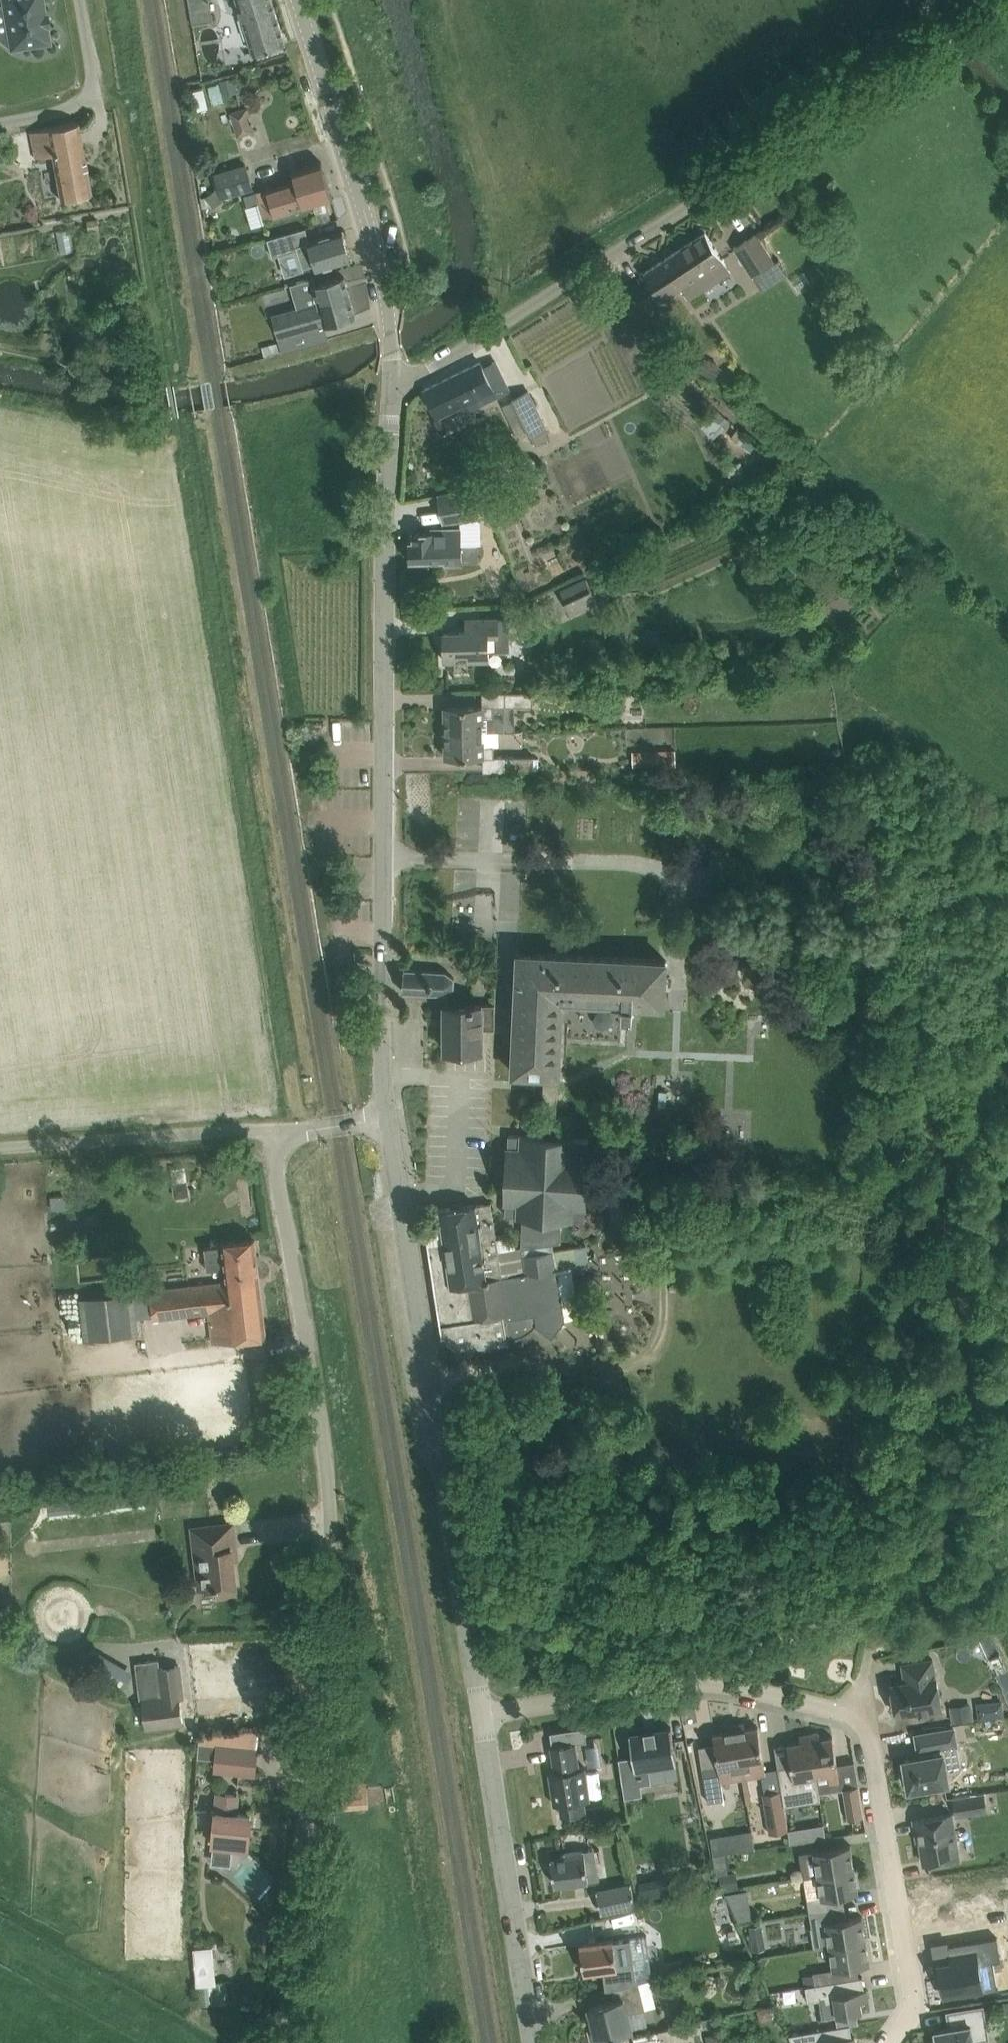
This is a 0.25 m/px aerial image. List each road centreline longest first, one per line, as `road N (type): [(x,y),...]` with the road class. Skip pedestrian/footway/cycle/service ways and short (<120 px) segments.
road 1 (unclassified): [(286,2042),(325,1650),(326,1445),(273,1133)]
road 2 (tertiary): [(390,1116),(383,969),(389,381)]
road 3 (unclassified): [(389,381),(434,365),(1007,3)]
road 4 (unclassified): [(894,2042),(913,2005),(864,1712),(714,1682),(483,1712)]
road 5 (tertiary): [(483,1712),(390,1116)]
road 6 (tertiary): [(389,381),(375,258),(301,0)]
road 7 (tertiary): [(536,2042),(483,1712)]
road 8 (unclassified): [(0,1147),(273,1133)]
road 9 (unclassified): [(0,123),(63,112),(94,91),(78,0)]

